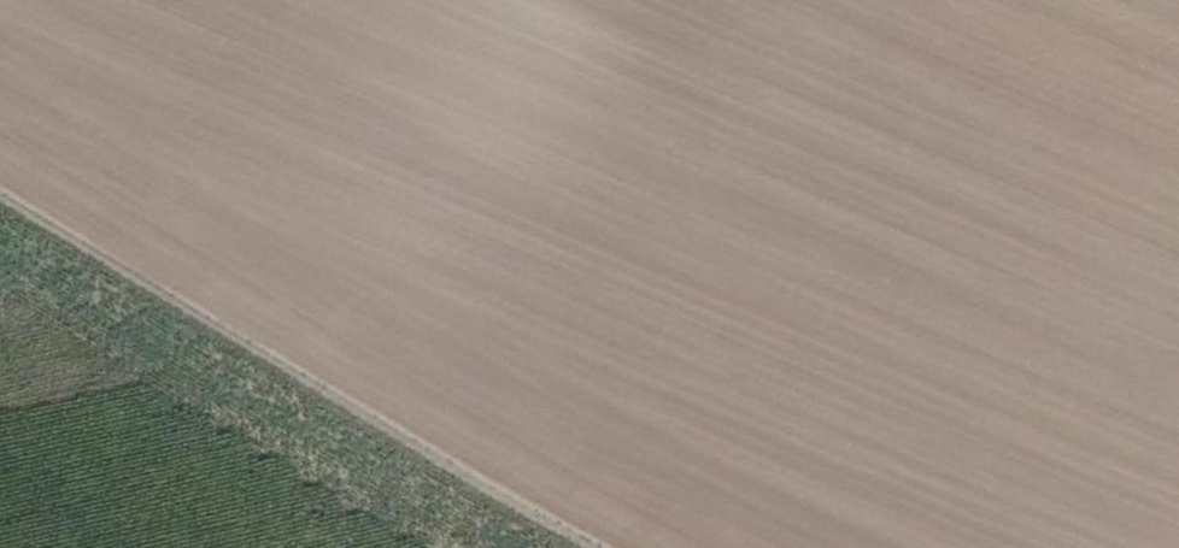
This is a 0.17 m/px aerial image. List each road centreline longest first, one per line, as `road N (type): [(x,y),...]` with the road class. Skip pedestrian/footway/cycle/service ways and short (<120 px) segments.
road 1 (track): [(0,194),(238,336),(642,547)]

